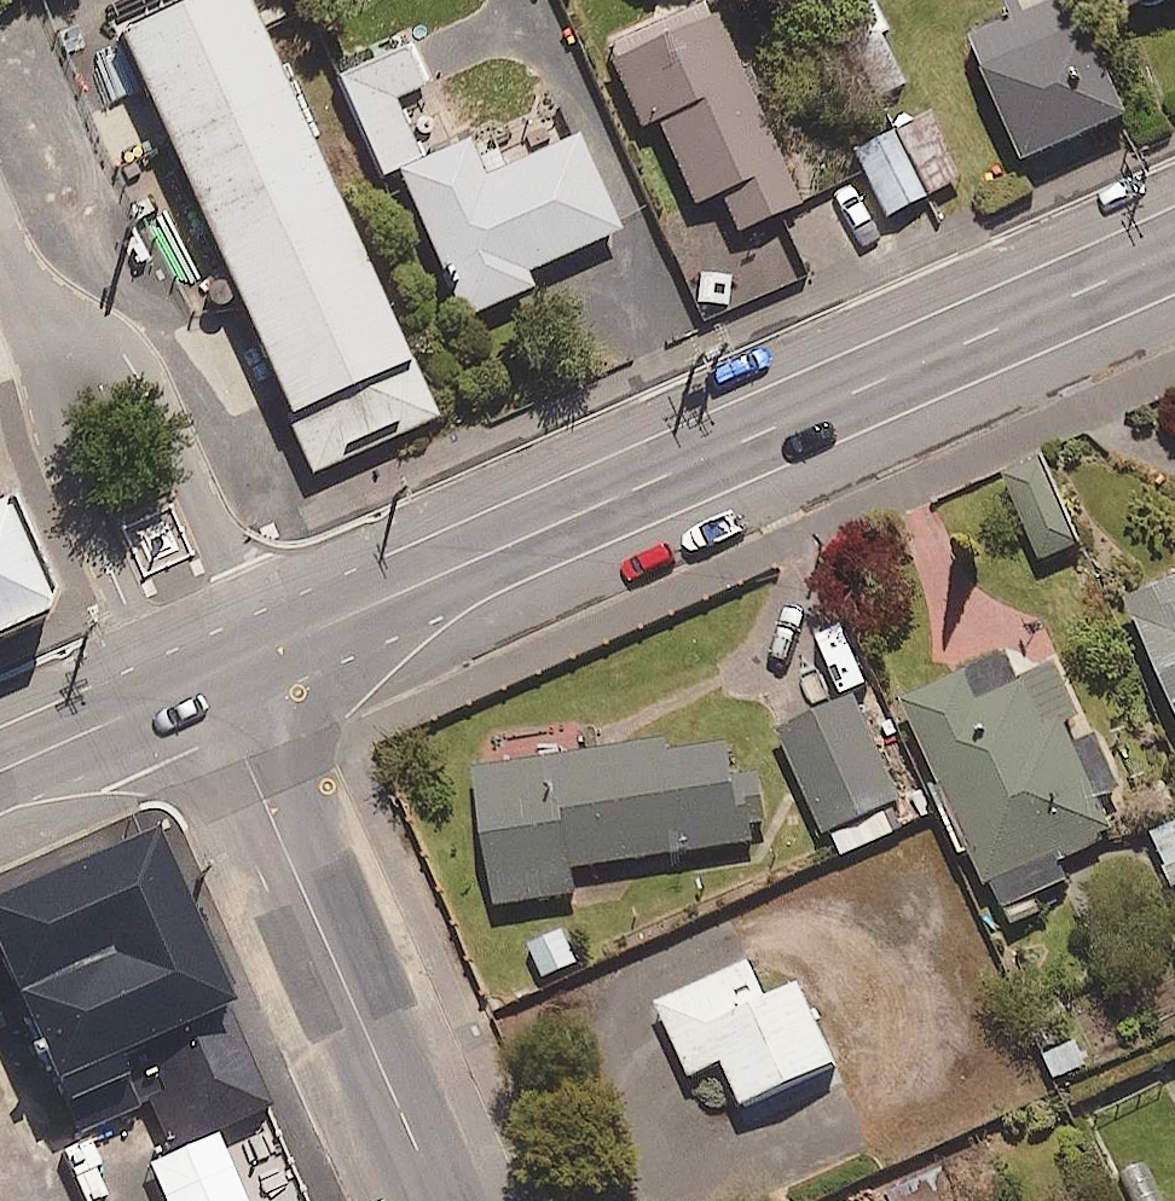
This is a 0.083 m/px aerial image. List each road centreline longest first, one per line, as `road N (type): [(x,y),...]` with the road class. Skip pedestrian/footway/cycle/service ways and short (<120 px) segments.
road 1 (primary): [(1174,250),(266,653)]
road 2 (secondary): [(442,1200),(213,676)]
road 3 (residential): [(64,381),(84,365),(114,361),(151,390),(266,653)]
road 4 (residential): [(168,694),(57,436),(56,394),(64,381)]
road 5 (primary): [(168,694),(0,769)]
road 6 (residential): [(64,381),(0,239)]

